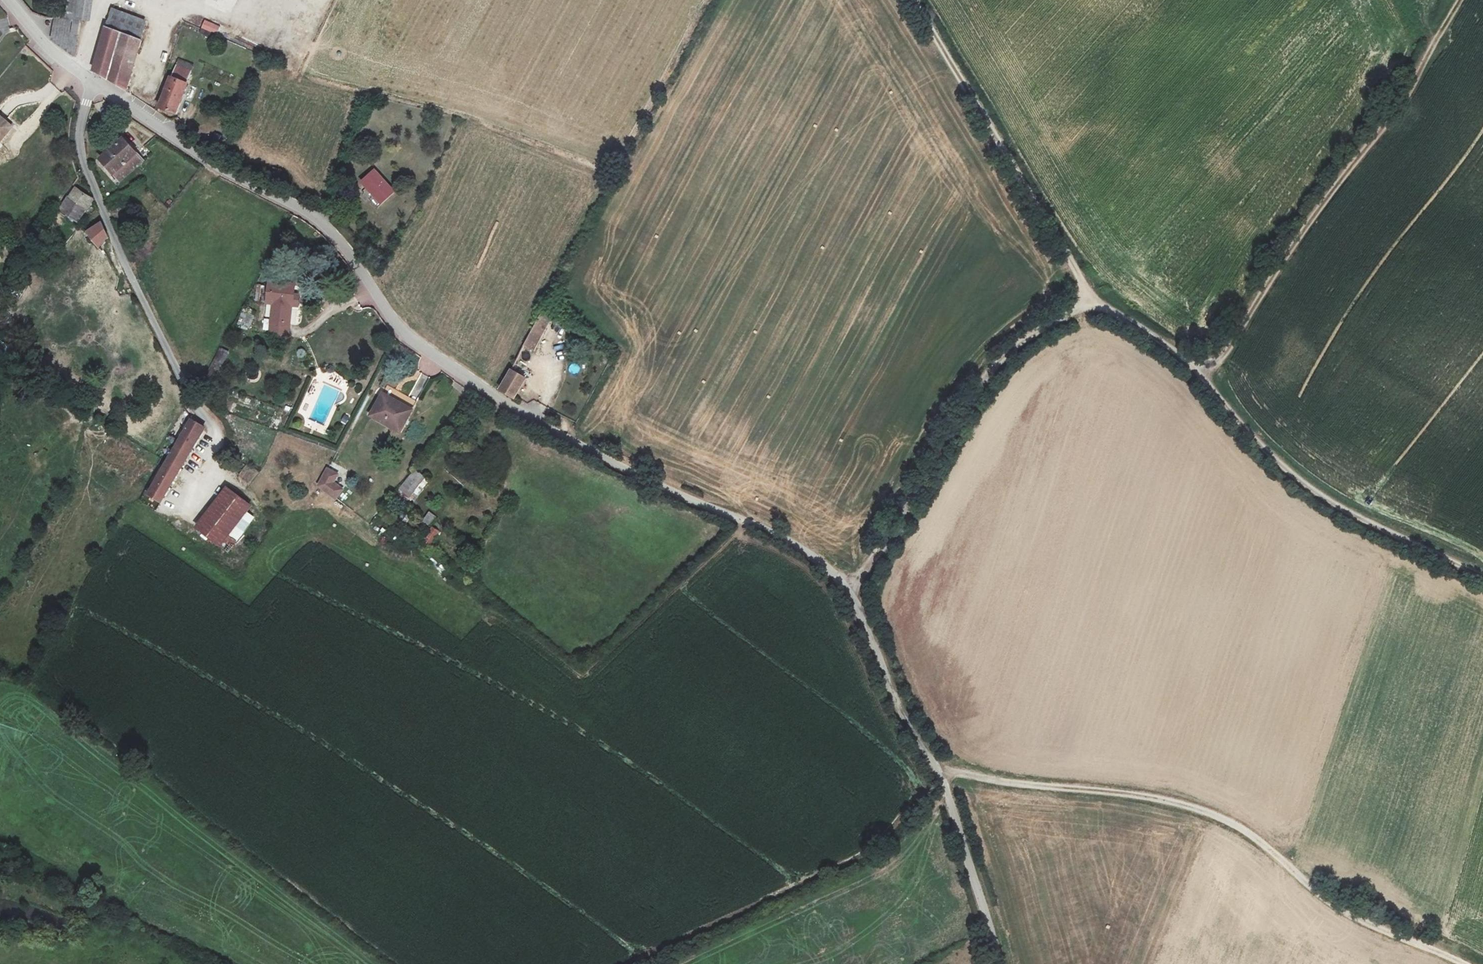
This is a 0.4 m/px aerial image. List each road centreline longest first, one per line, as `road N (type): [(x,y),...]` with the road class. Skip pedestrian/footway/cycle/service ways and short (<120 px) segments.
road 1 (unclassified): [(999,963),(941,777),(892,694),(855,584),(538,426),(406,335),(349,250),(294,205),(99,83)]
road 2 (track): [(1459,963),(1341,910),(1251,837),(1150,796),(972,772),(941,777)]
road 3 (track): [(1088,308),(1120,319),(1195,369),(1265,460),(1374,527),(1482,578)]
road 4 (track): [(1195,369),(1221,366),(1307,230),(1411,95),(1462,0)]
road 5 (track): [(855,584),(985,371),(1034,327),(1088,308)]
road 6 (track): [(918,0),(1088,308)]
road 7 (residential): [(99,83),(81,165),(190,385)]
road 8 (unclassified): [(99,83),(5,0)]

